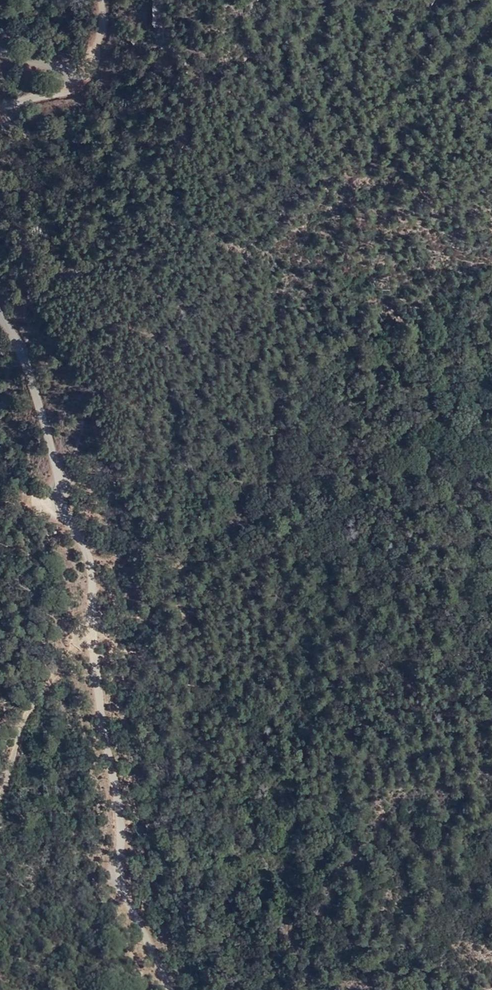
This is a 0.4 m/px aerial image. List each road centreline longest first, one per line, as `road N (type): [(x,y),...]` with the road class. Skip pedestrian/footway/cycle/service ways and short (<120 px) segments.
road 1 (unclassified): [(0,306),(24,347),(61,482),(90,553),(97,697),(118,792),(122,887),(175,989)]
road 2 (track): [(93,608),(27,715),(0,803)]
road 3 (unclassified): [(0,39),(60,62),(58,82),(0,106)]

